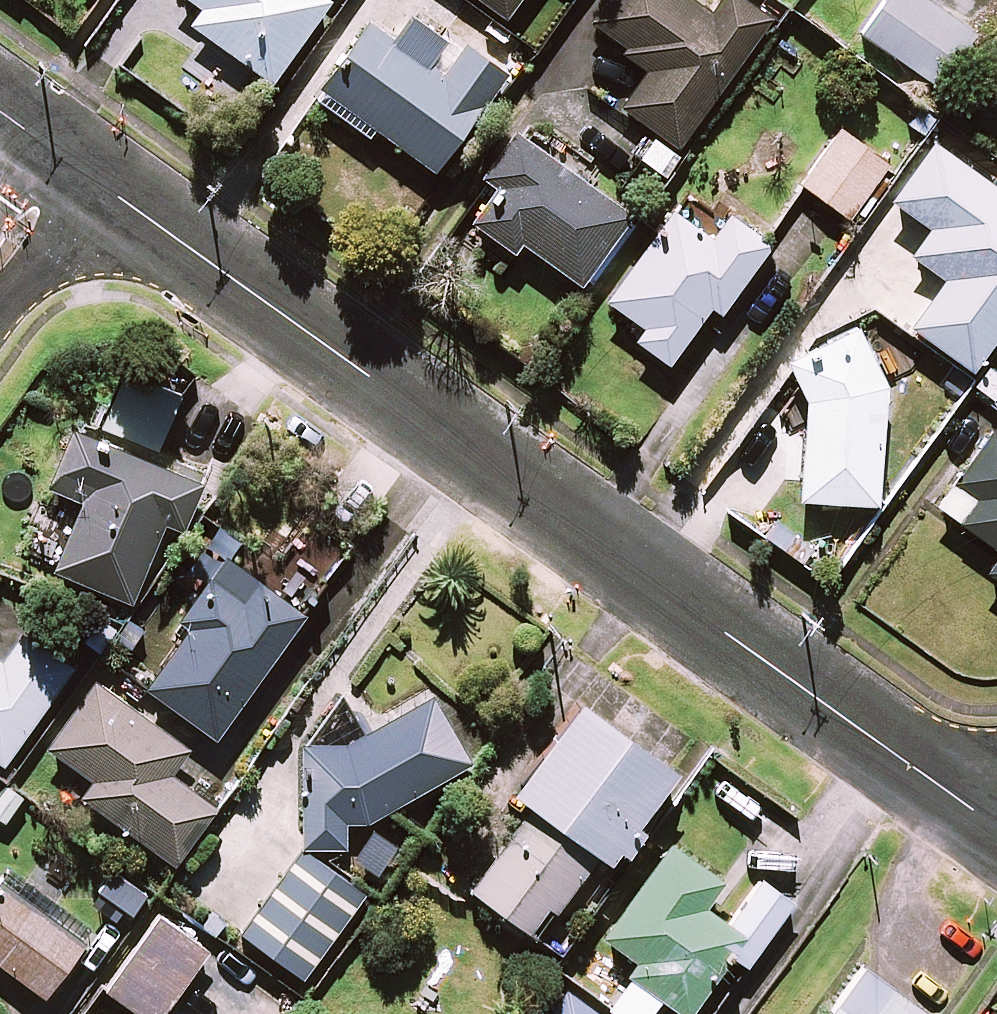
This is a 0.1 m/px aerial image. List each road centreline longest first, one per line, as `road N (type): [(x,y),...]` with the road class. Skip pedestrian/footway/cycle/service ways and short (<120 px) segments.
road 1 (residential): [(72,164),(996,827)]
road 2 (residential): [(72,164),(0,263)]

